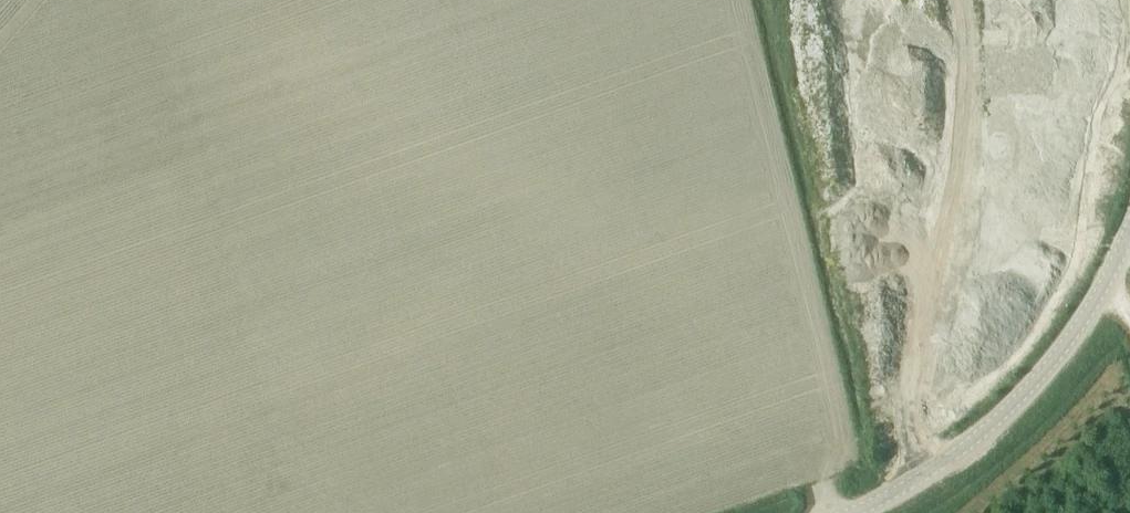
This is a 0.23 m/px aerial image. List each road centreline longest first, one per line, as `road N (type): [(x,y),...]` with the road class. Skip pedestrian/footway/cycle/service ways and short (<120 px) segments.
road 1 (unclassified): [(1129,232),(1026,397),(968,447),(849,512)]

